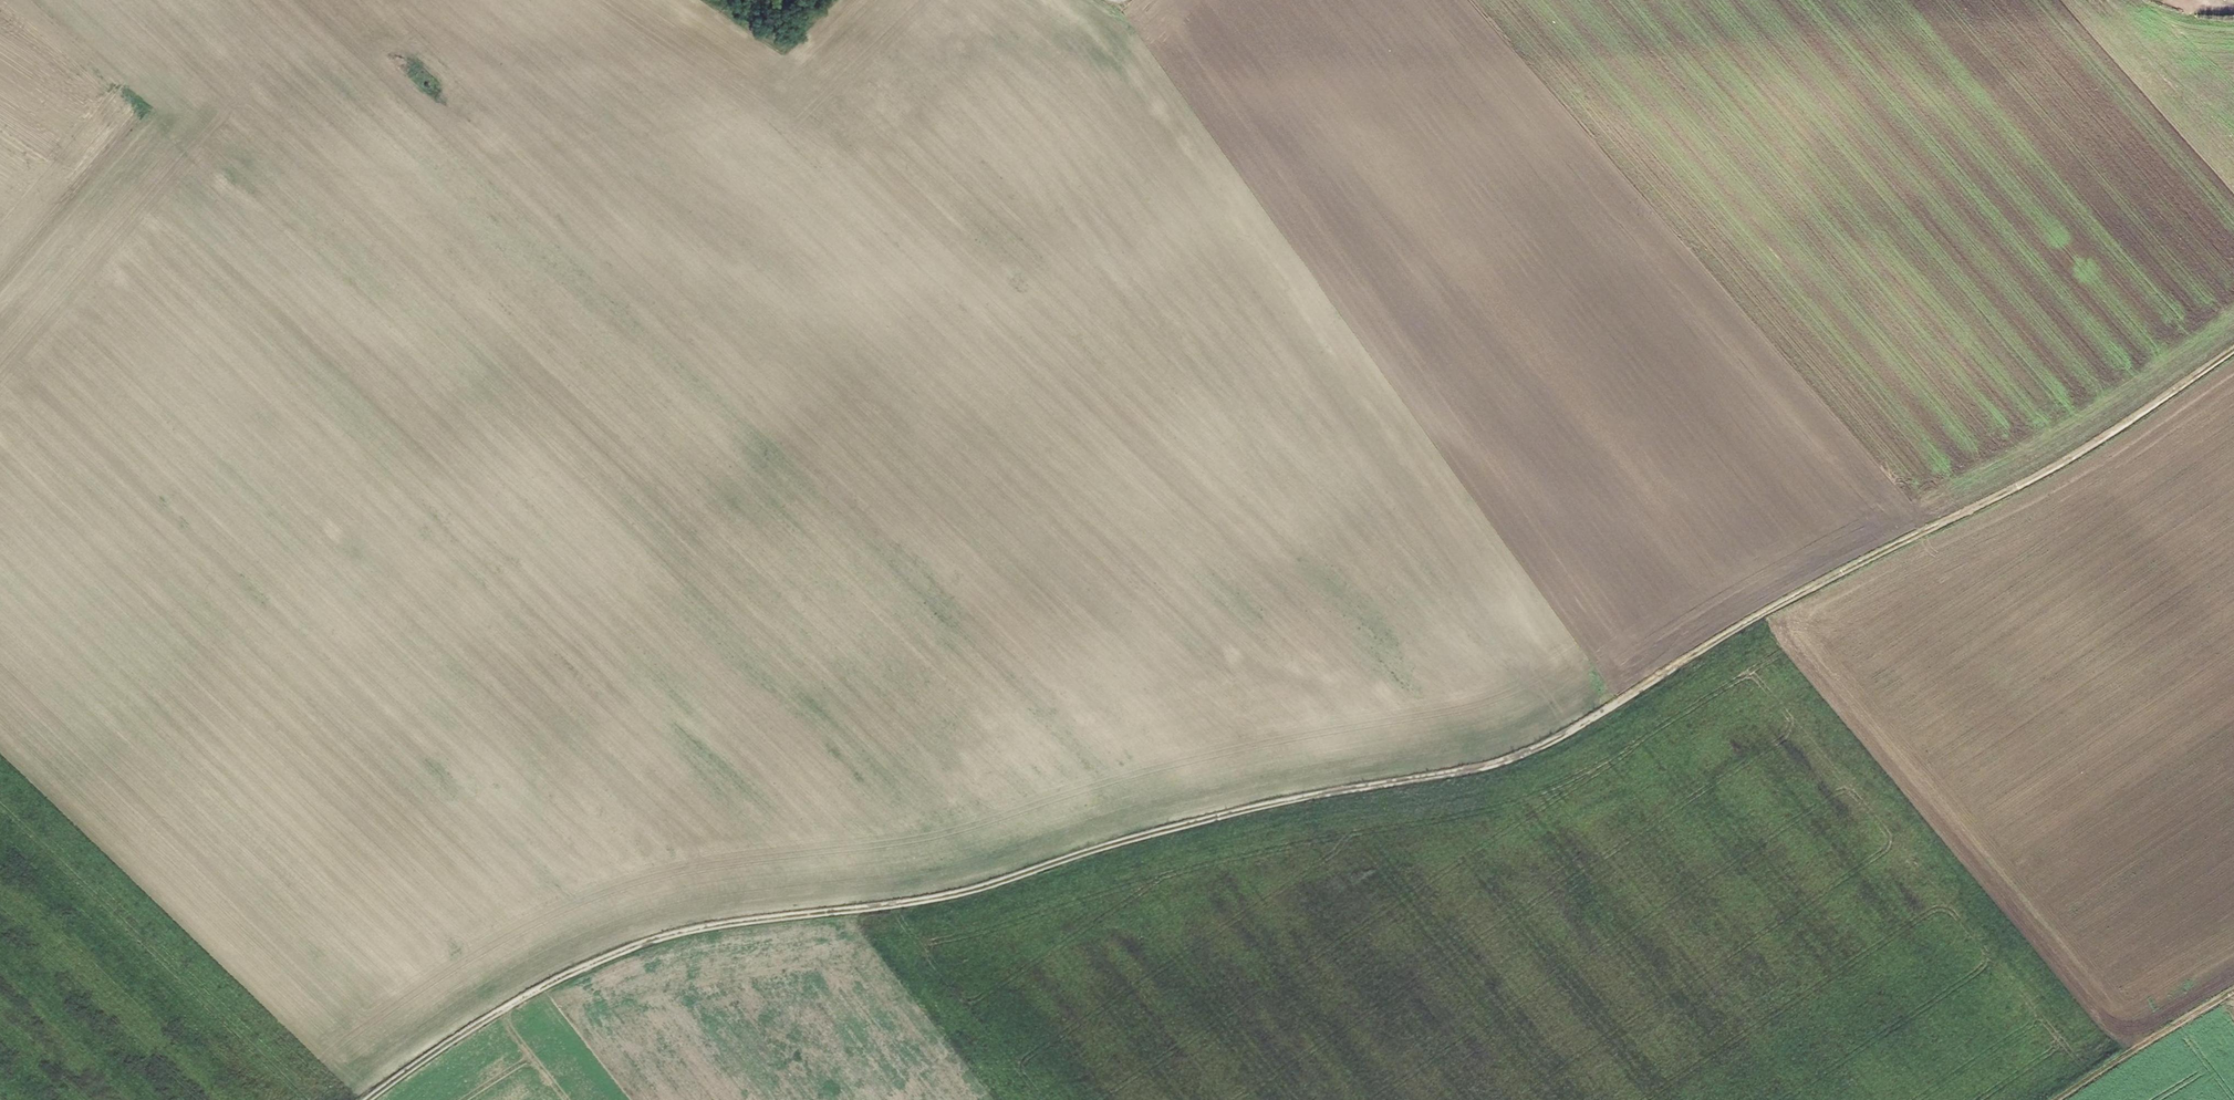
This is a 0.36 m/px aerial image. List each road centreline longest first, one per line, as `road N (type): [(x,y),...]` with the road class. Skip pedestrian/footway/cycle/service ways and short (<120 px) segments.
road 1 (track): [(2233,349),(1996,502),(1796,592),(1579,730),(1502,762),(1174,826),(987,886),(725,923),(632,946),(509,1001),(362,1099)]
road 2 (track): [(2233,981),(2047,1099)]

